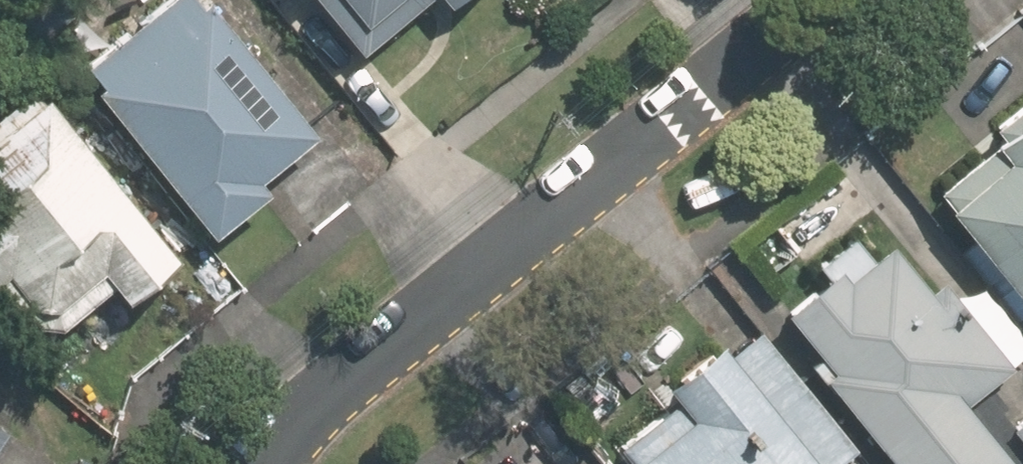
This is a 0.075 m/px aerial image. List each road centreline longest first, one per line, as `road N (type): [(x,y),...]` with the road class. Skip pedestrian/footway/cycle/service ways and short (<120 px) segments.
road 1 (residential): [(263,463),(284,431),(368,354),(809,0)]

